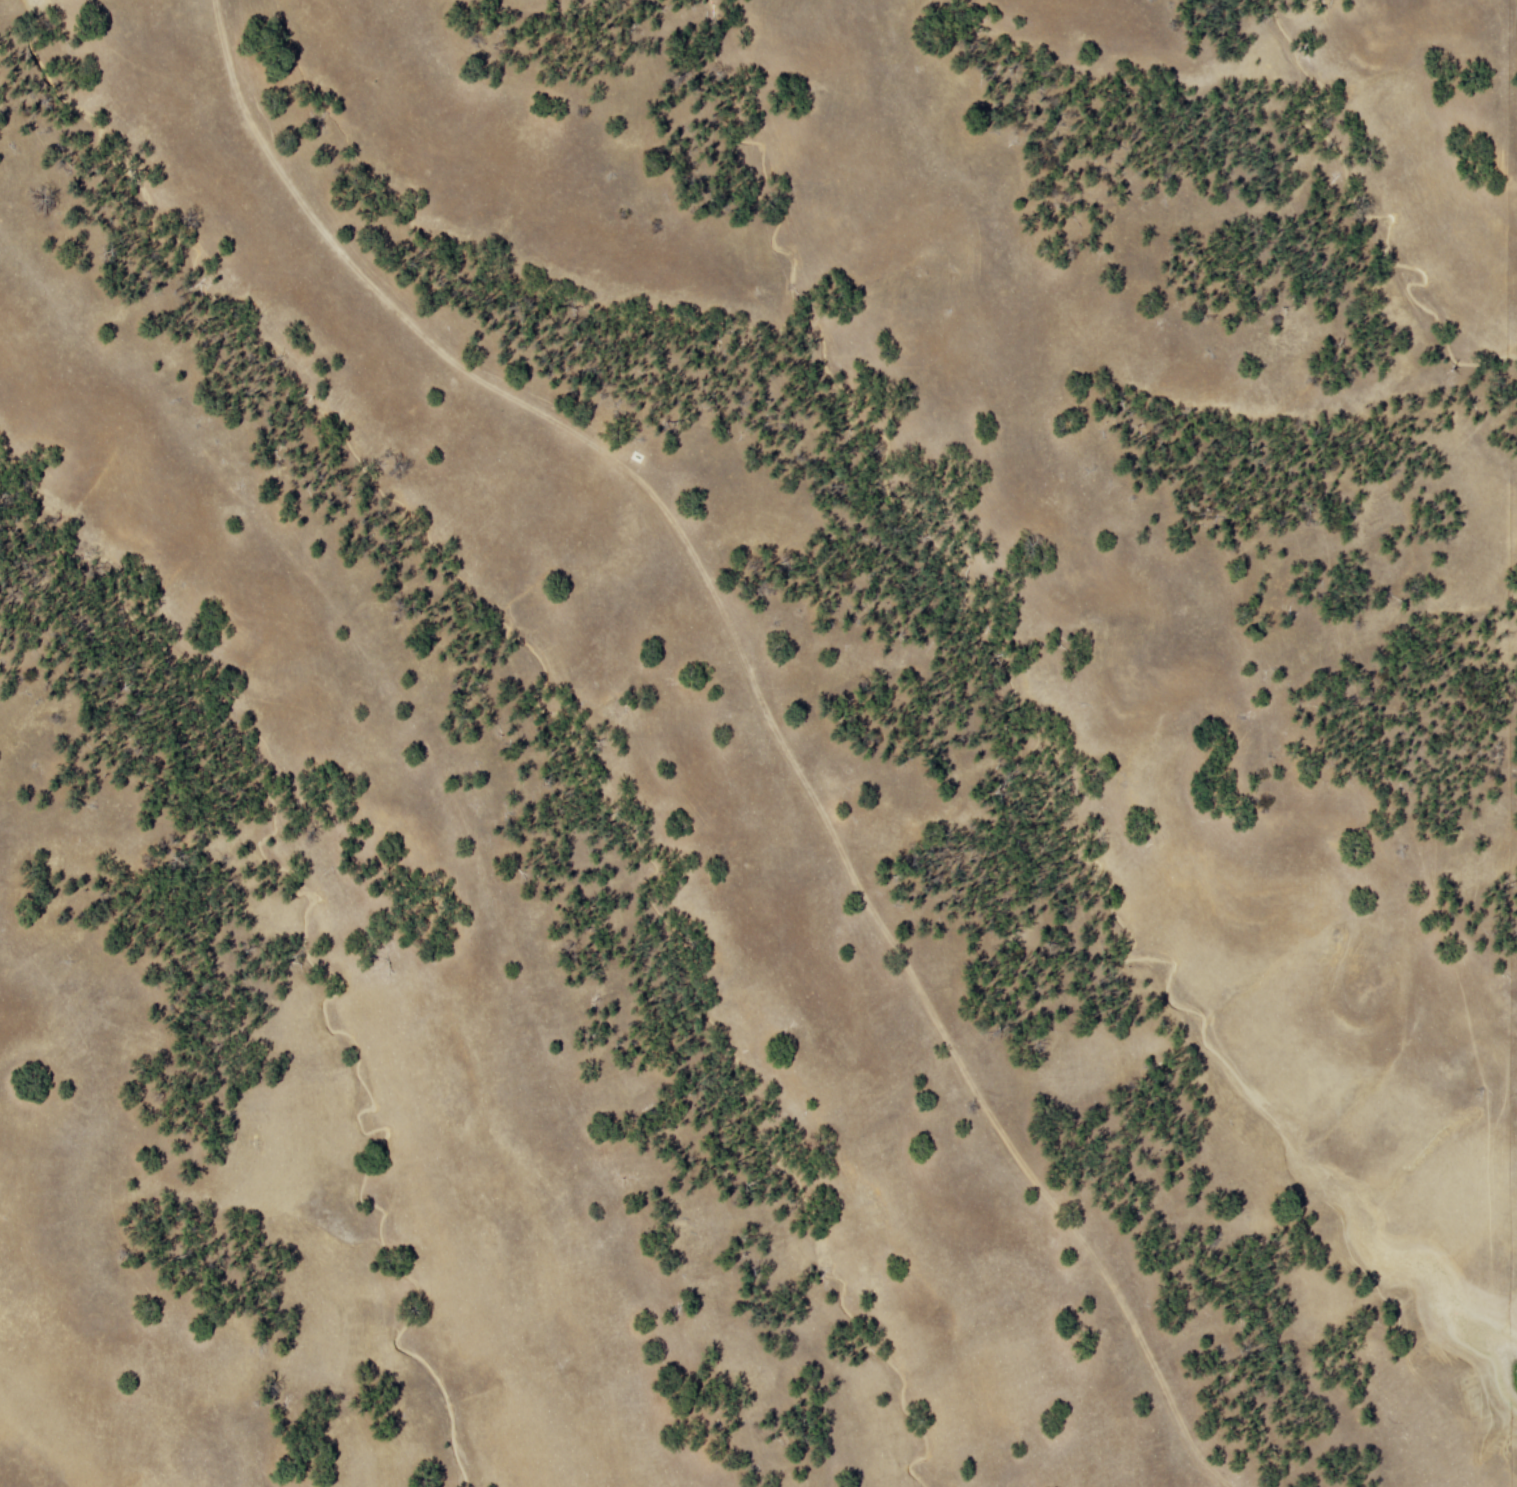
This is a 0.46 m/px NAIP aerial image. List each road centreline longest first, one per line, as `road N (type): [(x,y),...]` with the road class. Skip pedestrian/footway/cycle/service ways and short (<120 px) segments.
road 1 (track): [(1232,1486),(1189,1444),(1082,1222),(1023,1171),(998,1132),(770,725),(737,639),(672,520),(597,448),(460,372),(346,260),(245,122),(209,0)]

